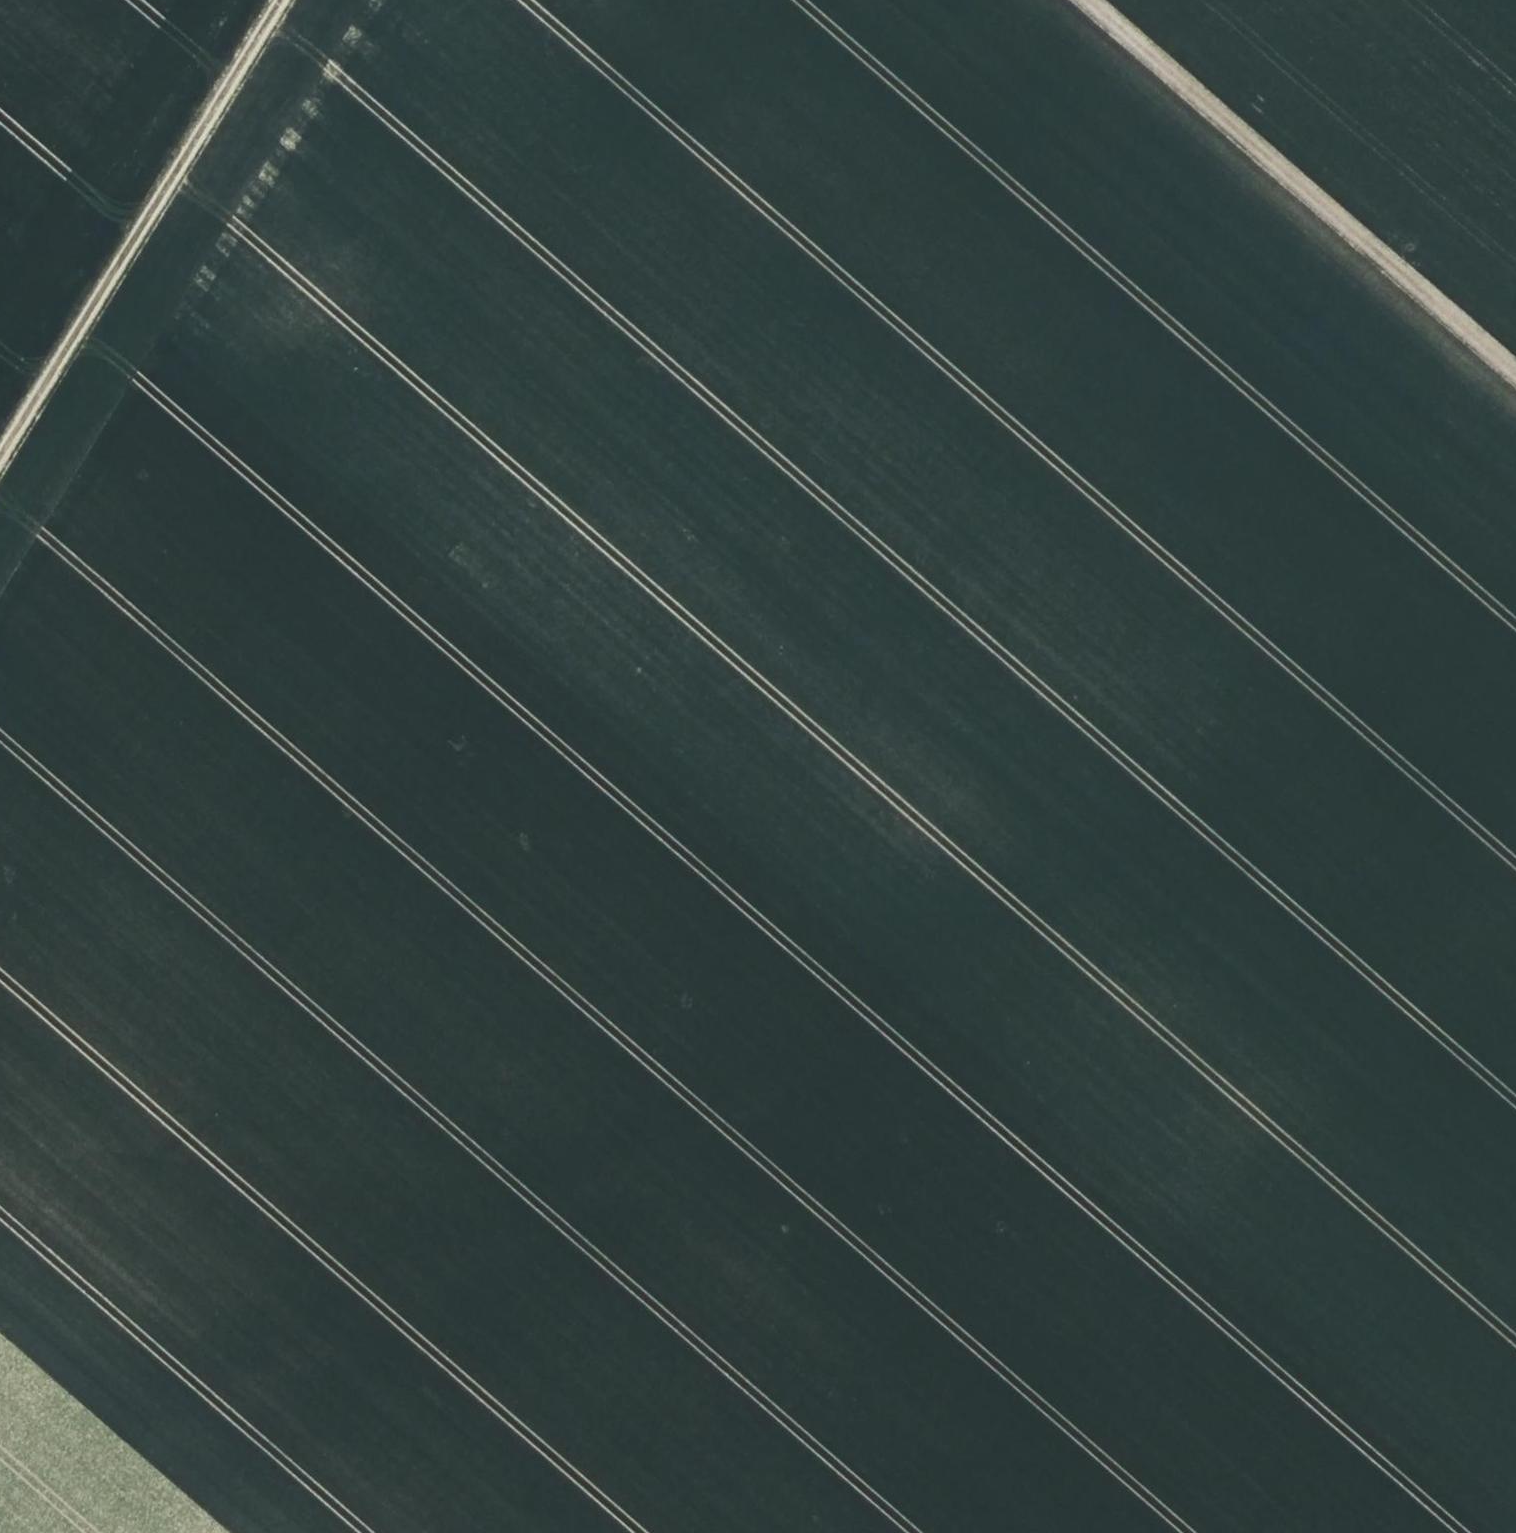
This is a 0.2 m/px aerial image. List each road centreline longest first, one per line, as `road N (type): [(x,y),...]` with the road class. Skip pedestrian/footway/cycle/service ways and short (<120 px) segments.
road 1 (track): [(1097,0),(1515,364)]
road 2 (track): [(279,0),(0,452)]

